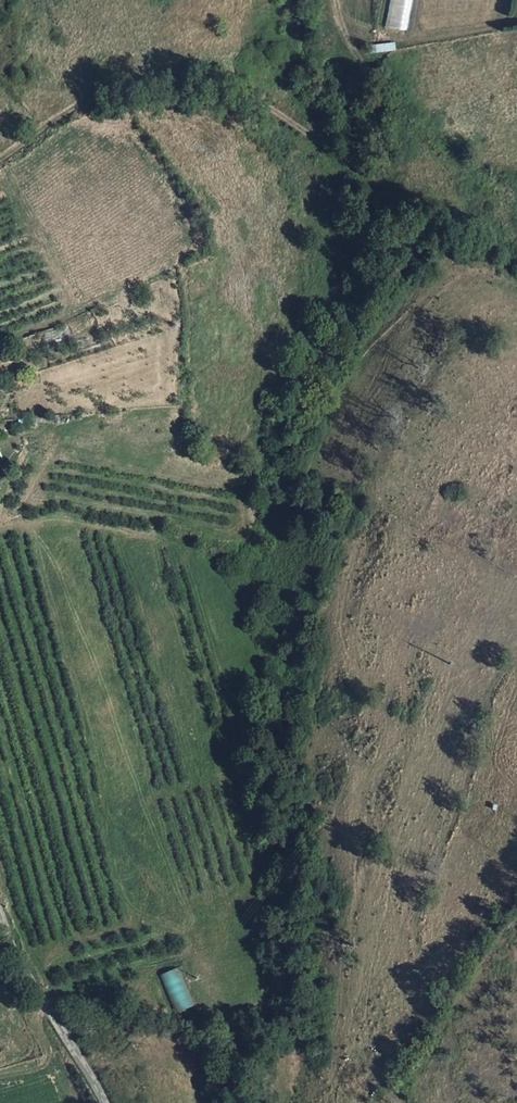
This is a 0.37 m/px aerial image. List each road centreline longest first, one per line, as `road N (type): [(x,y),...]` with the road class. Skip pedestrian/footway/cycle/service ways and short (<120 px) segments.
road 1 (unclassified): [(0,907),(106,1102)]

